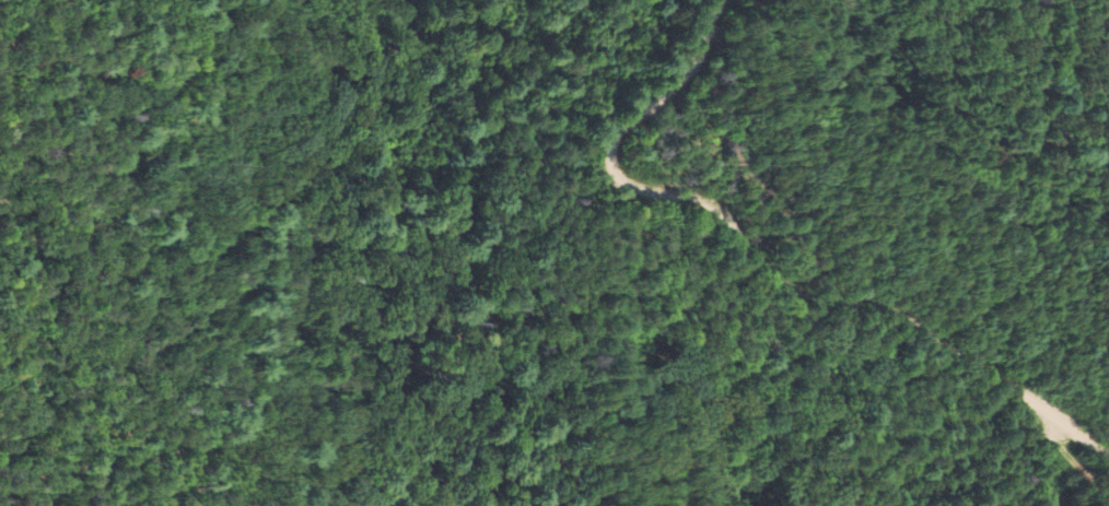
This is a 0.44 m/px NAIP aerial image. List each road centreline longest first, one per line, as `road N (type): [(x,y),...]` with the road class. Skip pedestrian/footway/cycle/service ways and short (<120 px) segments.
road 1 (residential): [(1108,454),(892,314),(816,302),(777,282),(716,210),(626,177),(616,161),(622,129),(650,98),(709,59),(733,0)]

